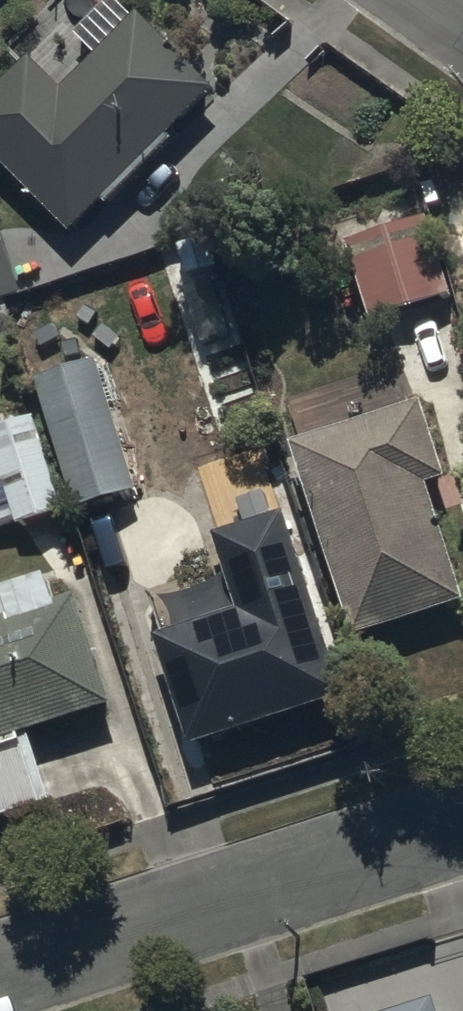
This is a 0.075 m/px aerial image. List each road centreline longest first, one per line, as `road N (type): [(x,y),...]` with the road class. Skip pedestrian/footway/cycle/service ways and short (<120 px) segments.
road 1 (residential): [(0,976),(462,828)]

